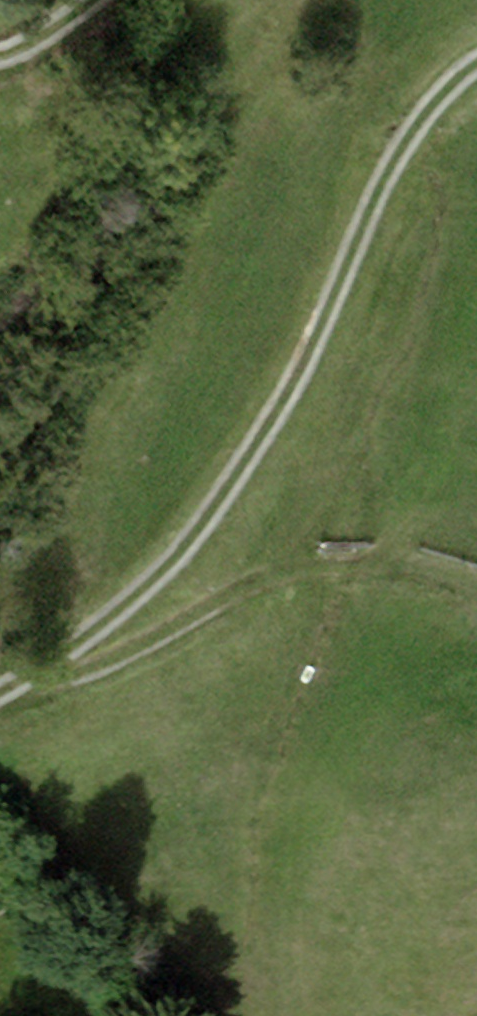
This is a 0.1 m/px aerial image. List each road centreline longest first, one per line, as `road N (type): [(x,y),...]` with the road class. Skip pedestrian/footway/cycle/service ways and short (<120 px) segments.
road 1 (track): [(476,64),(432,104),(405,146),(289,396),(203,525),(113,618),(0,690)]
road 2 (track): [(7,686),(112,663),(214,603),(302,570),(431,569),(476,582)]

